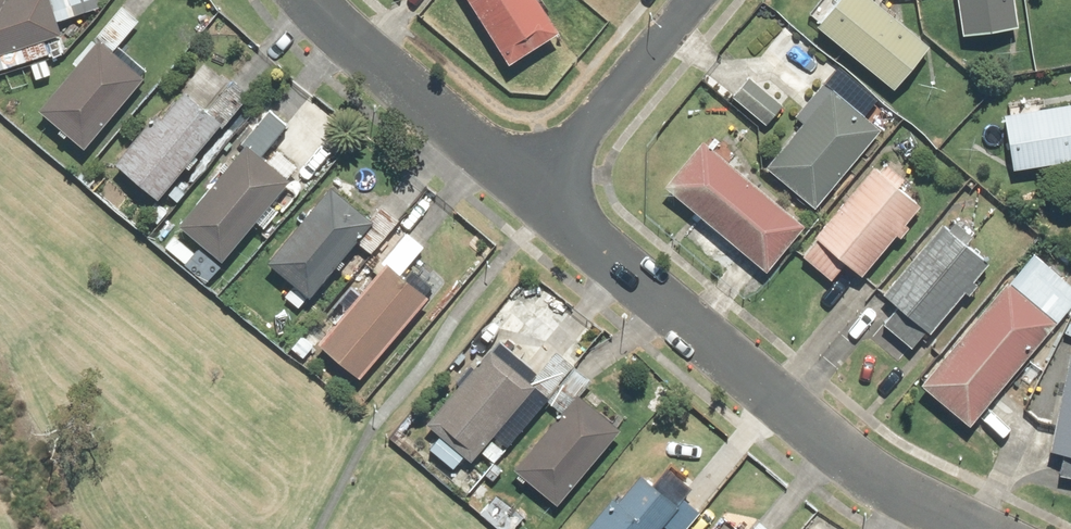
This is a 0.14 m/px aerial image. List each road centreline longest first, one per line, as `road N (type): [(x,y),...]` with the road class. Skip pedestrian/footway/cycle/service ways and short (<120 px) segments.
road 1 (residential): [(536,191),(860,467),(965,528)]
road 2 (residential): [(316,0),(343,32),(536,191)]
road 3 (residential): [(695,0),(536,191)]

